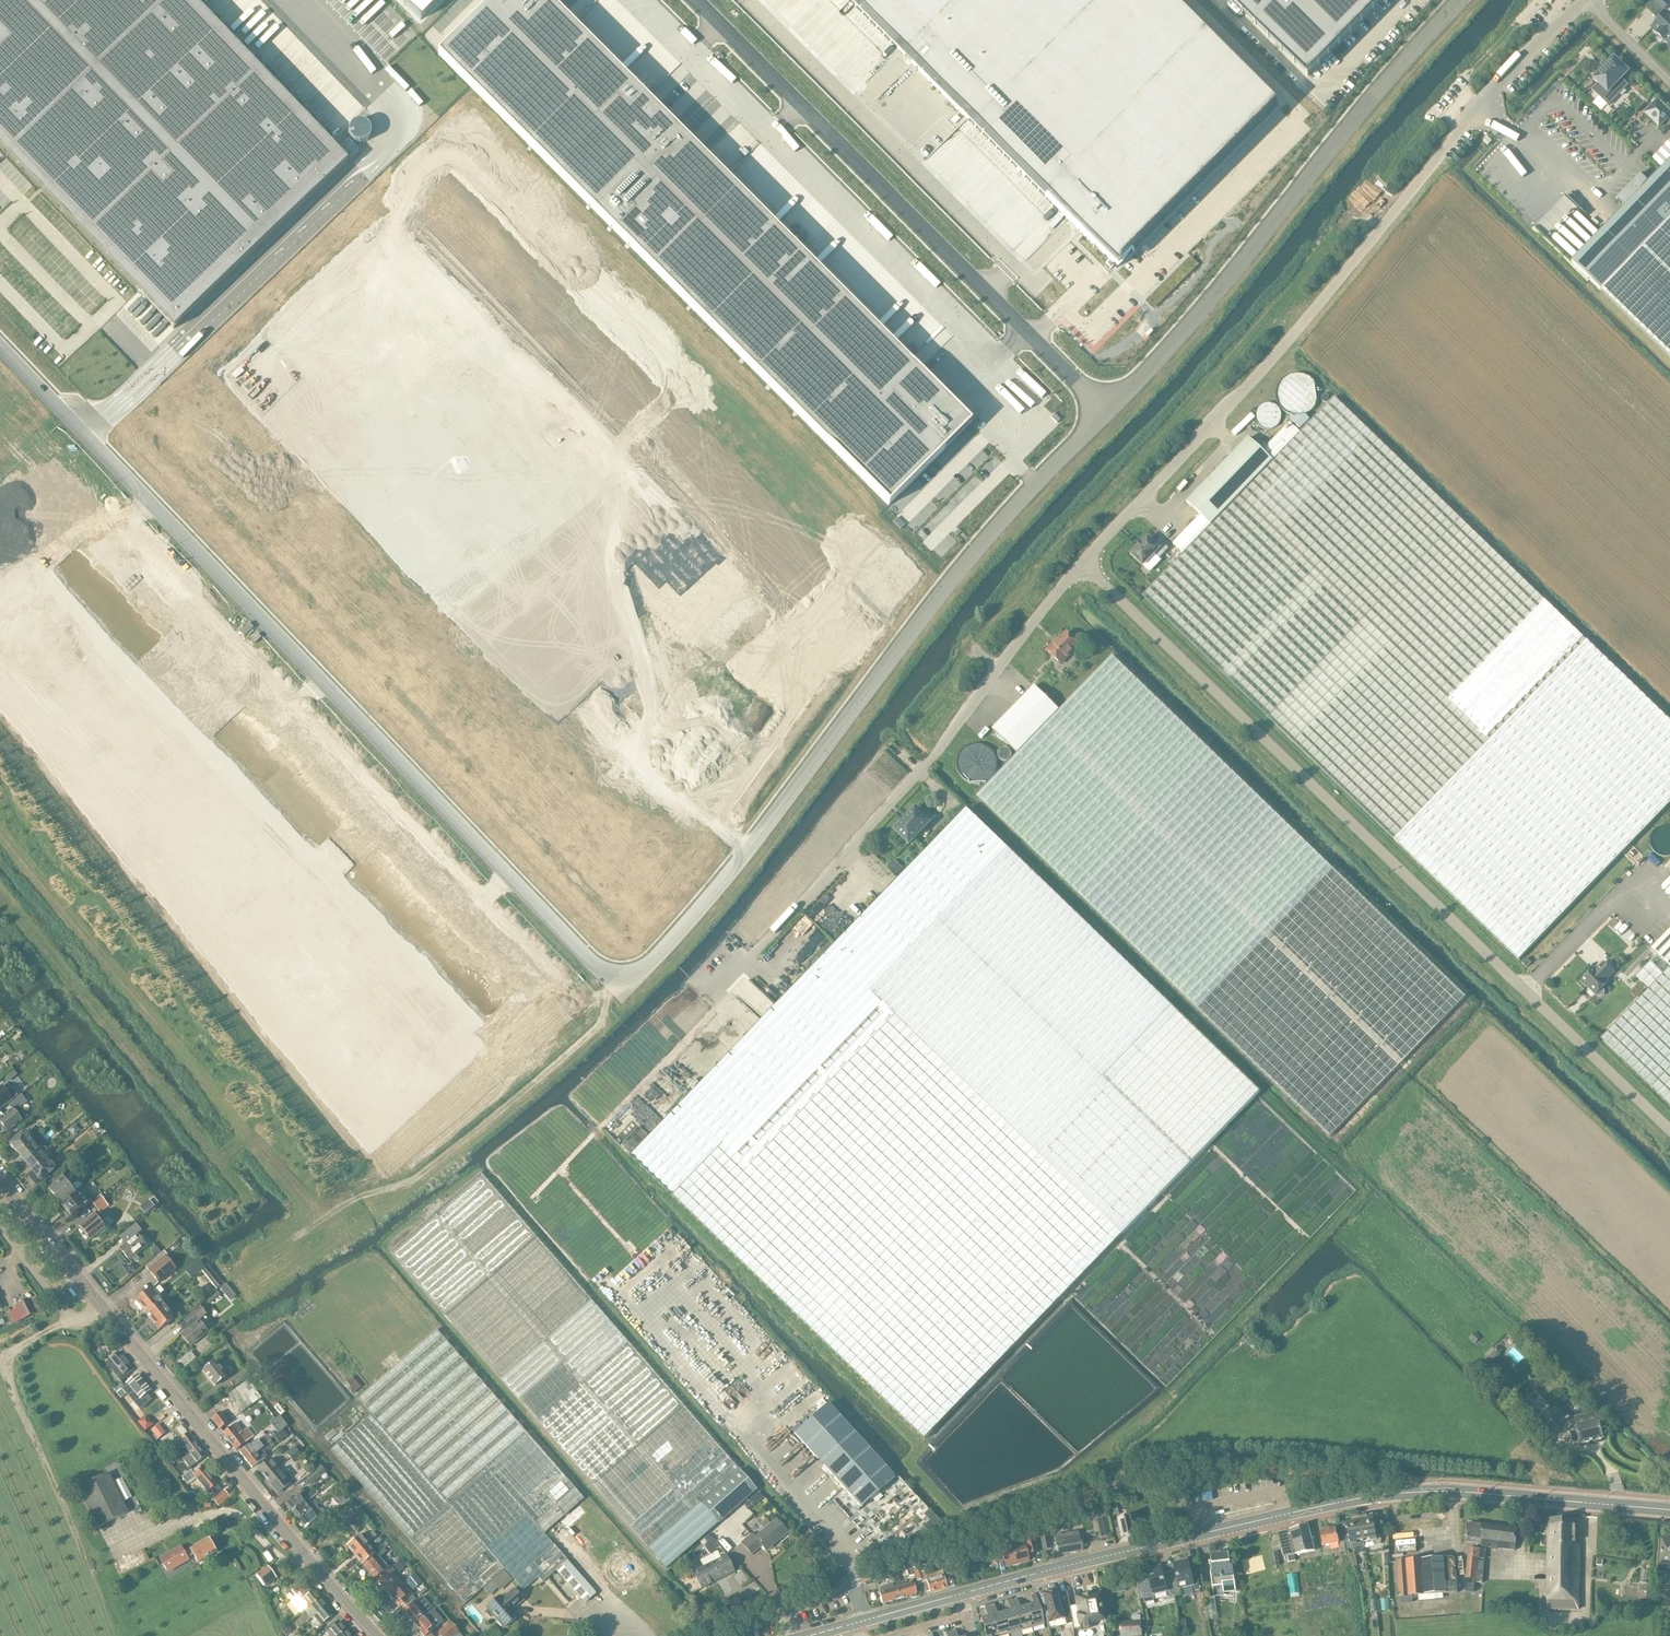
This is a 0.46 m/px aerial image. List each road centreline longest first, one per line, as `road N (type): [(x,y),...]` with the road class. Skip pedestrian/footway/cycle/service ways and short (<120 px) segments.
road 1 (unclassified): [(0,346),(624,986)]
road 2 (unclassified): [(1669,1130),(1083,564)]
road 3 (unclassified): [(1107,407),(973,553),(742,857),(624,986)]
road 4 (unclassified): [(1083,564),(1290,340),(1444,151),(1583,0)]
road 5 (residential): [(709,1003),(925,764),(1083,564)]
road 6 (unclassified): [(1107,407),(698,0)]
road 7 (unclassified): [(1462,0),(1188,325),(1107,407)]
road 8 (tertiary): [(1669,1511),(1423,1492),(1200,1534)]
road 9 (tertiary): [(375,1635),(101,1307)]
road 10 (tertiary): [(1200,1534),(958,1594)]
road 11 (tertiary): [(101,1307),(0,1183)]
road 12 (residential): [(0,1228),(72,1319),(101,1307)]

